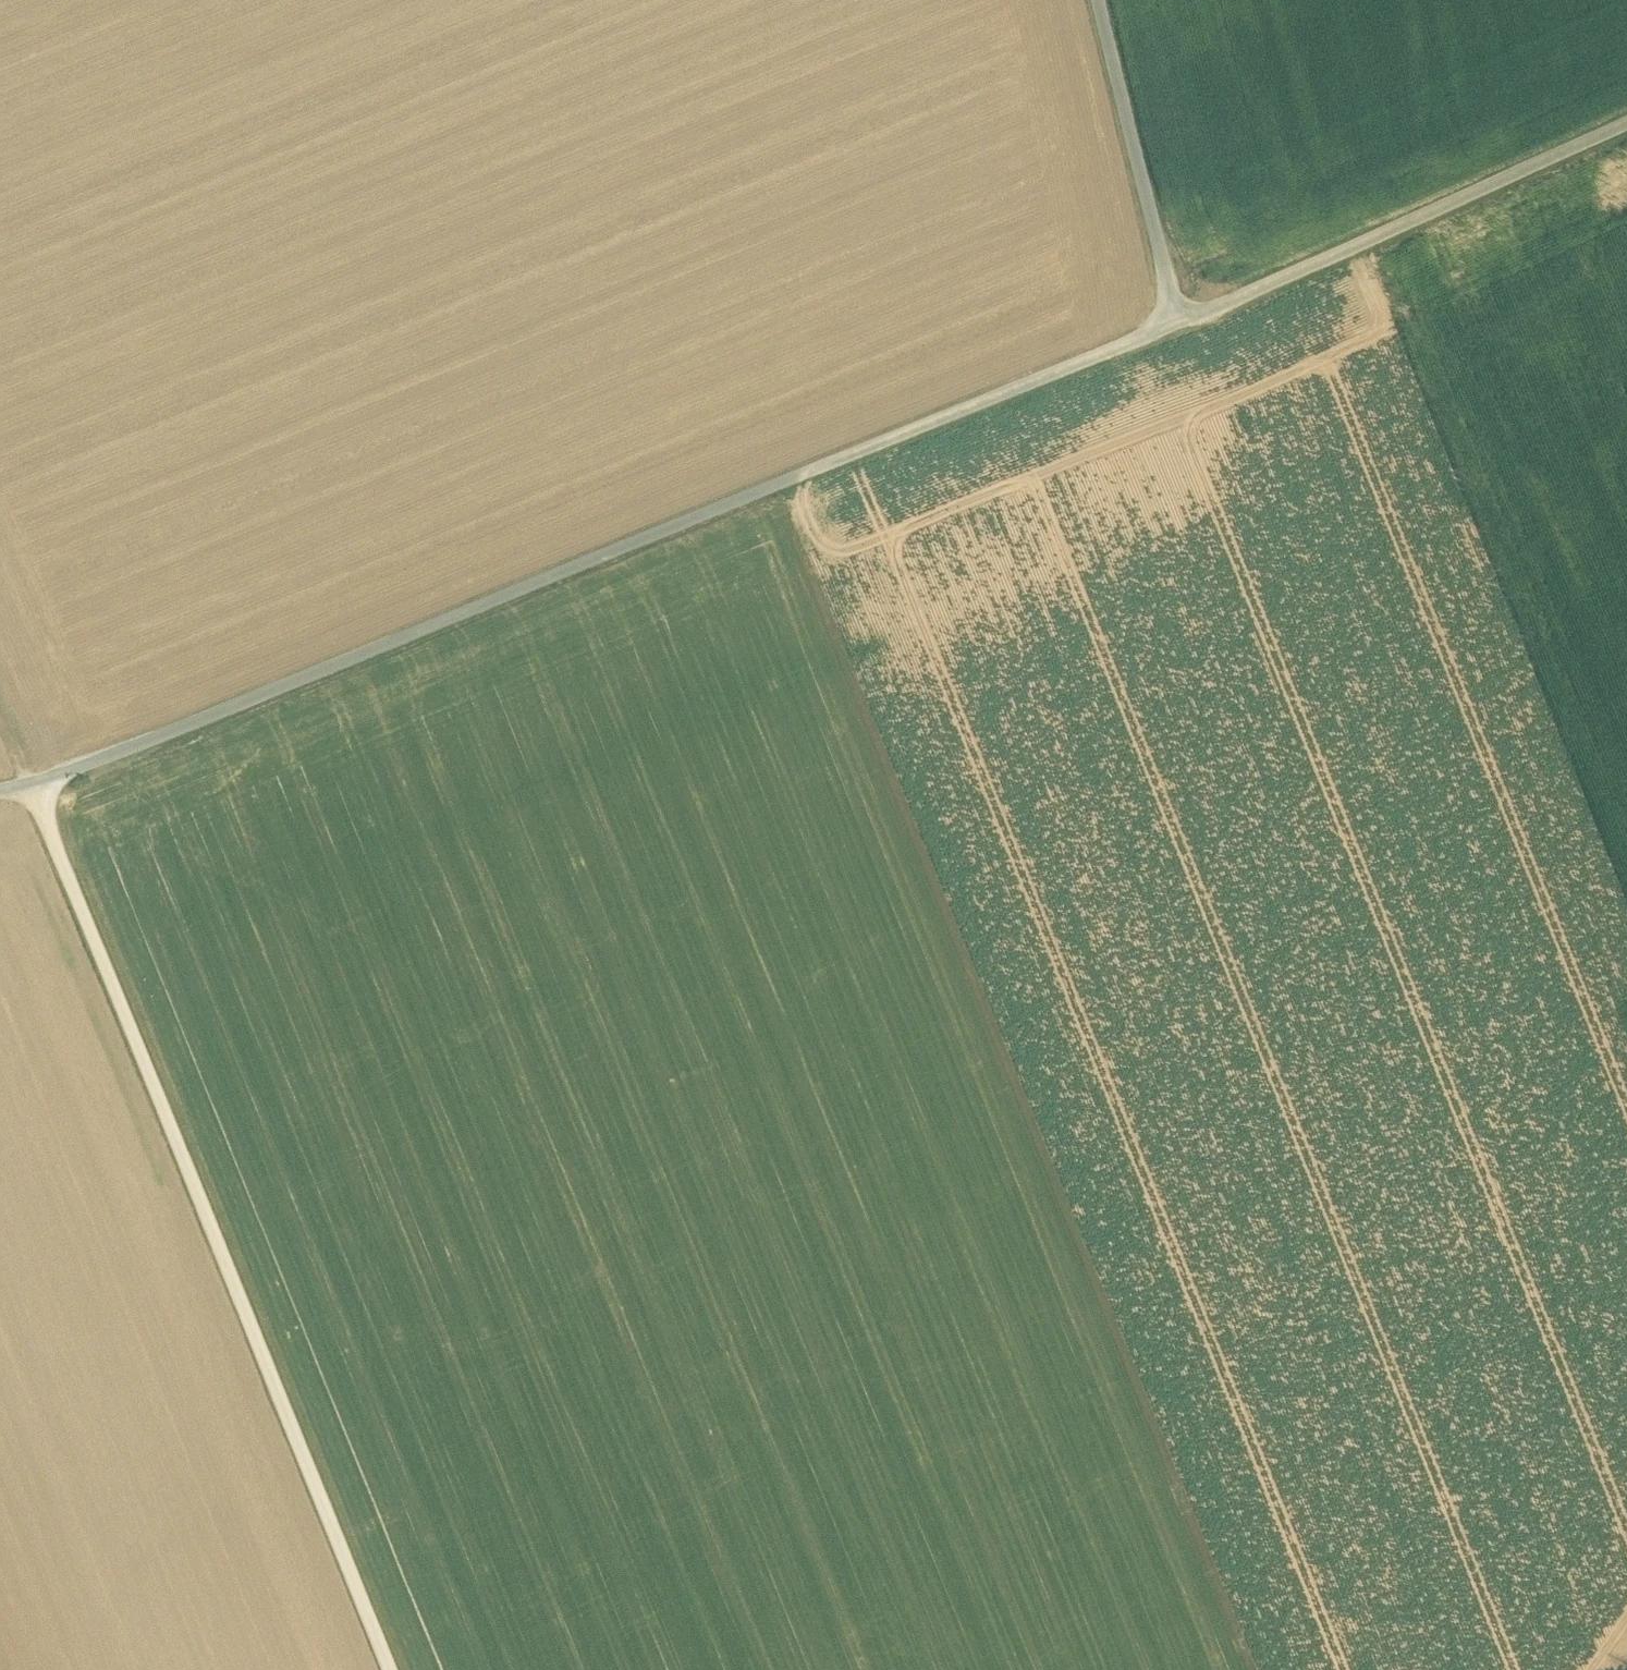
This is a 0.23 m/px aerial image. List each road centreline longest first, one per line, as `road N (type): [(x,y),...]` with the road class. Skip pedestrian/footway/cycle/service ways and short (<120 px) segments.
road 1 (unclassified): [(1178,321),(31,782),(0,787)]
road 2 (track): [(390,1669),(31,782)]
road 3 (unclassified): [(1626,123),(1178,321)]
road 4 (residential): [(1100,0),(1178,321)]

